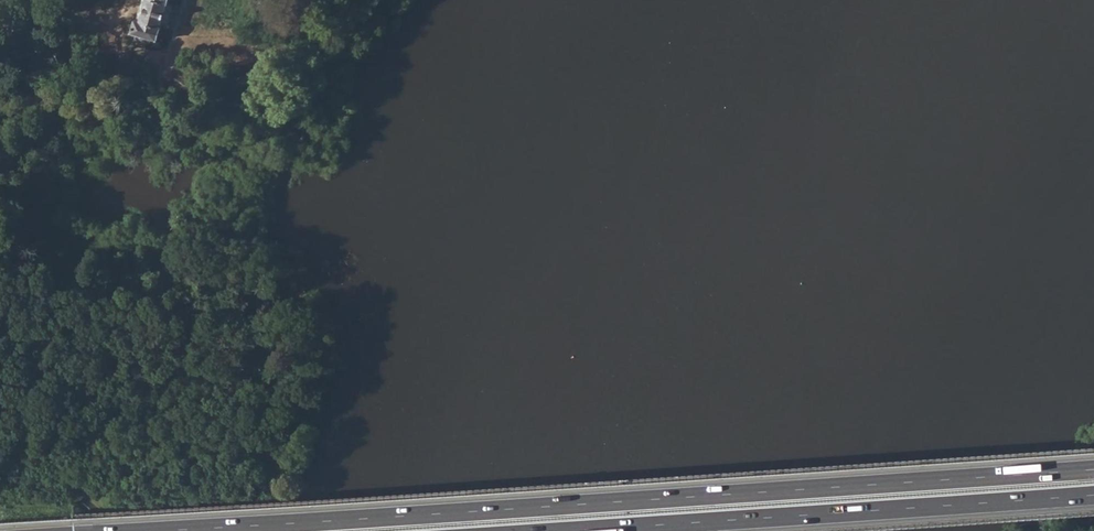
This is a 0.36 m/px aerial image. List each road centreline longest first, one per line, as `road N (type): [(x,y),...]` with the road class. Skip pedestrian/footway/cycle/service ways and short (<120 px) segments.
road 1 (motorway): [(1093,466),(123,530)]
road 2 (motorway): [(500,530),(1093,491)]

